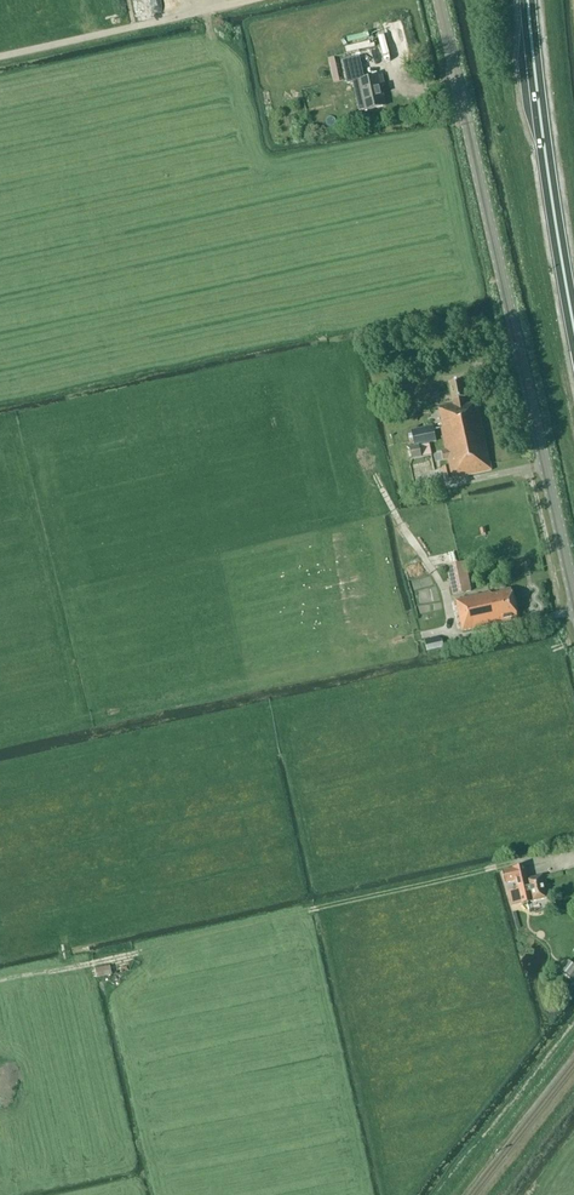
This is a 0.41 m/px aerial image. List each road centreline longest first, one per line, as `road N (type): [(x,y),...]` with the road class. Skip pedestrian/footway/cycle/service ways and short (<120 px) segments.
road 1 (tertiary): [(573,598),(441,0)]
road 2 (trunk): [(573,336),(527,0)]

